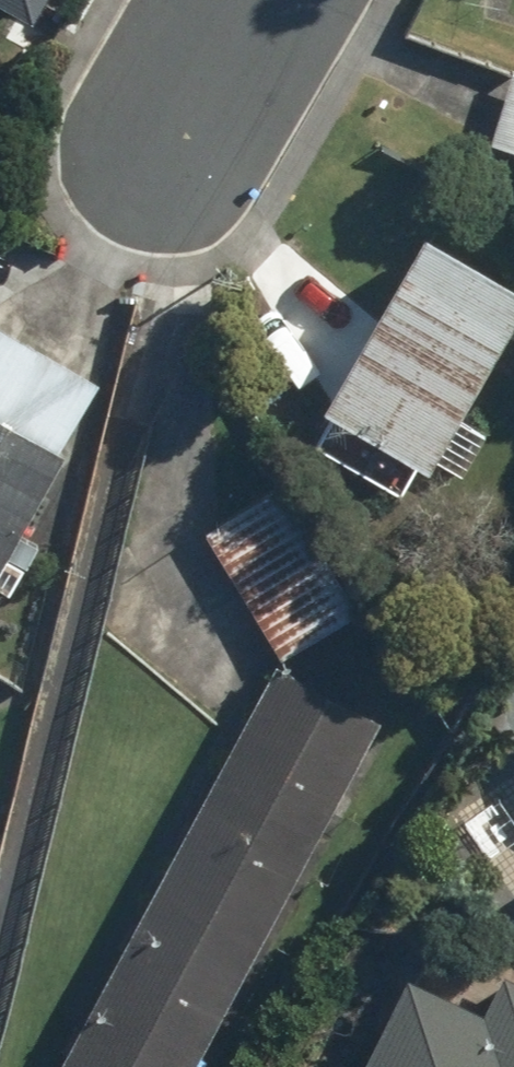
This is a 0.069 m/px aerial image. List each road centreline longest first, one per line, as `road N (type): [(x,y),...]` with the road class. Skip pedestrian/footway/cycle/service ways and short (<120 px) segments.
road 1 (residential): [(166,141),(242,0)]

